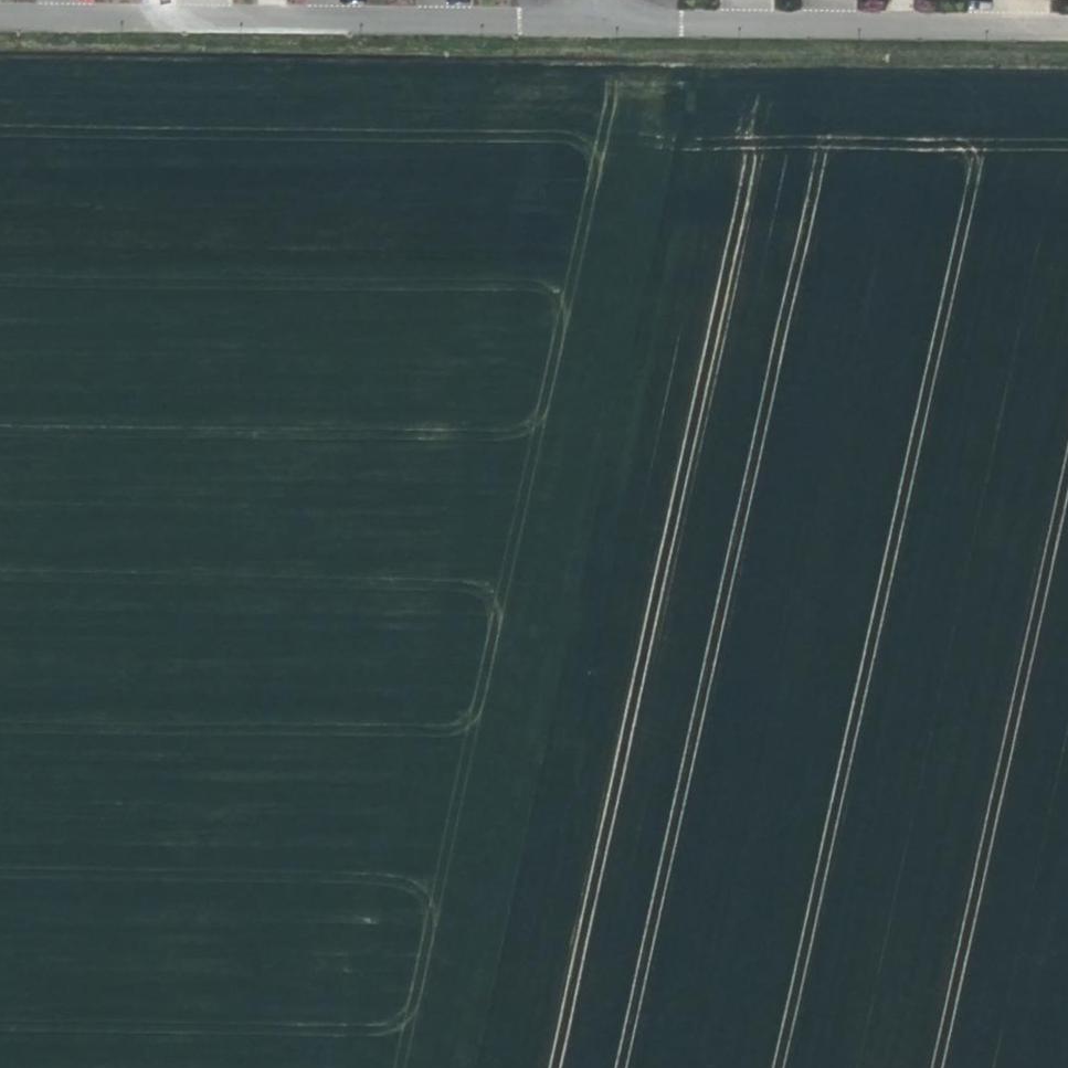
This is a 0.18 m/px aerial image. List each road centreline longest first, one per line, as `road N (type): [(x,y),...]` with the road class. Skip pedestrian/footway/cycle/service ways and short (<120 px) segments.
road 1 (residential): [(0,15),(589,17)]
road 2 (residential): [(589,17),(1067,25)]

